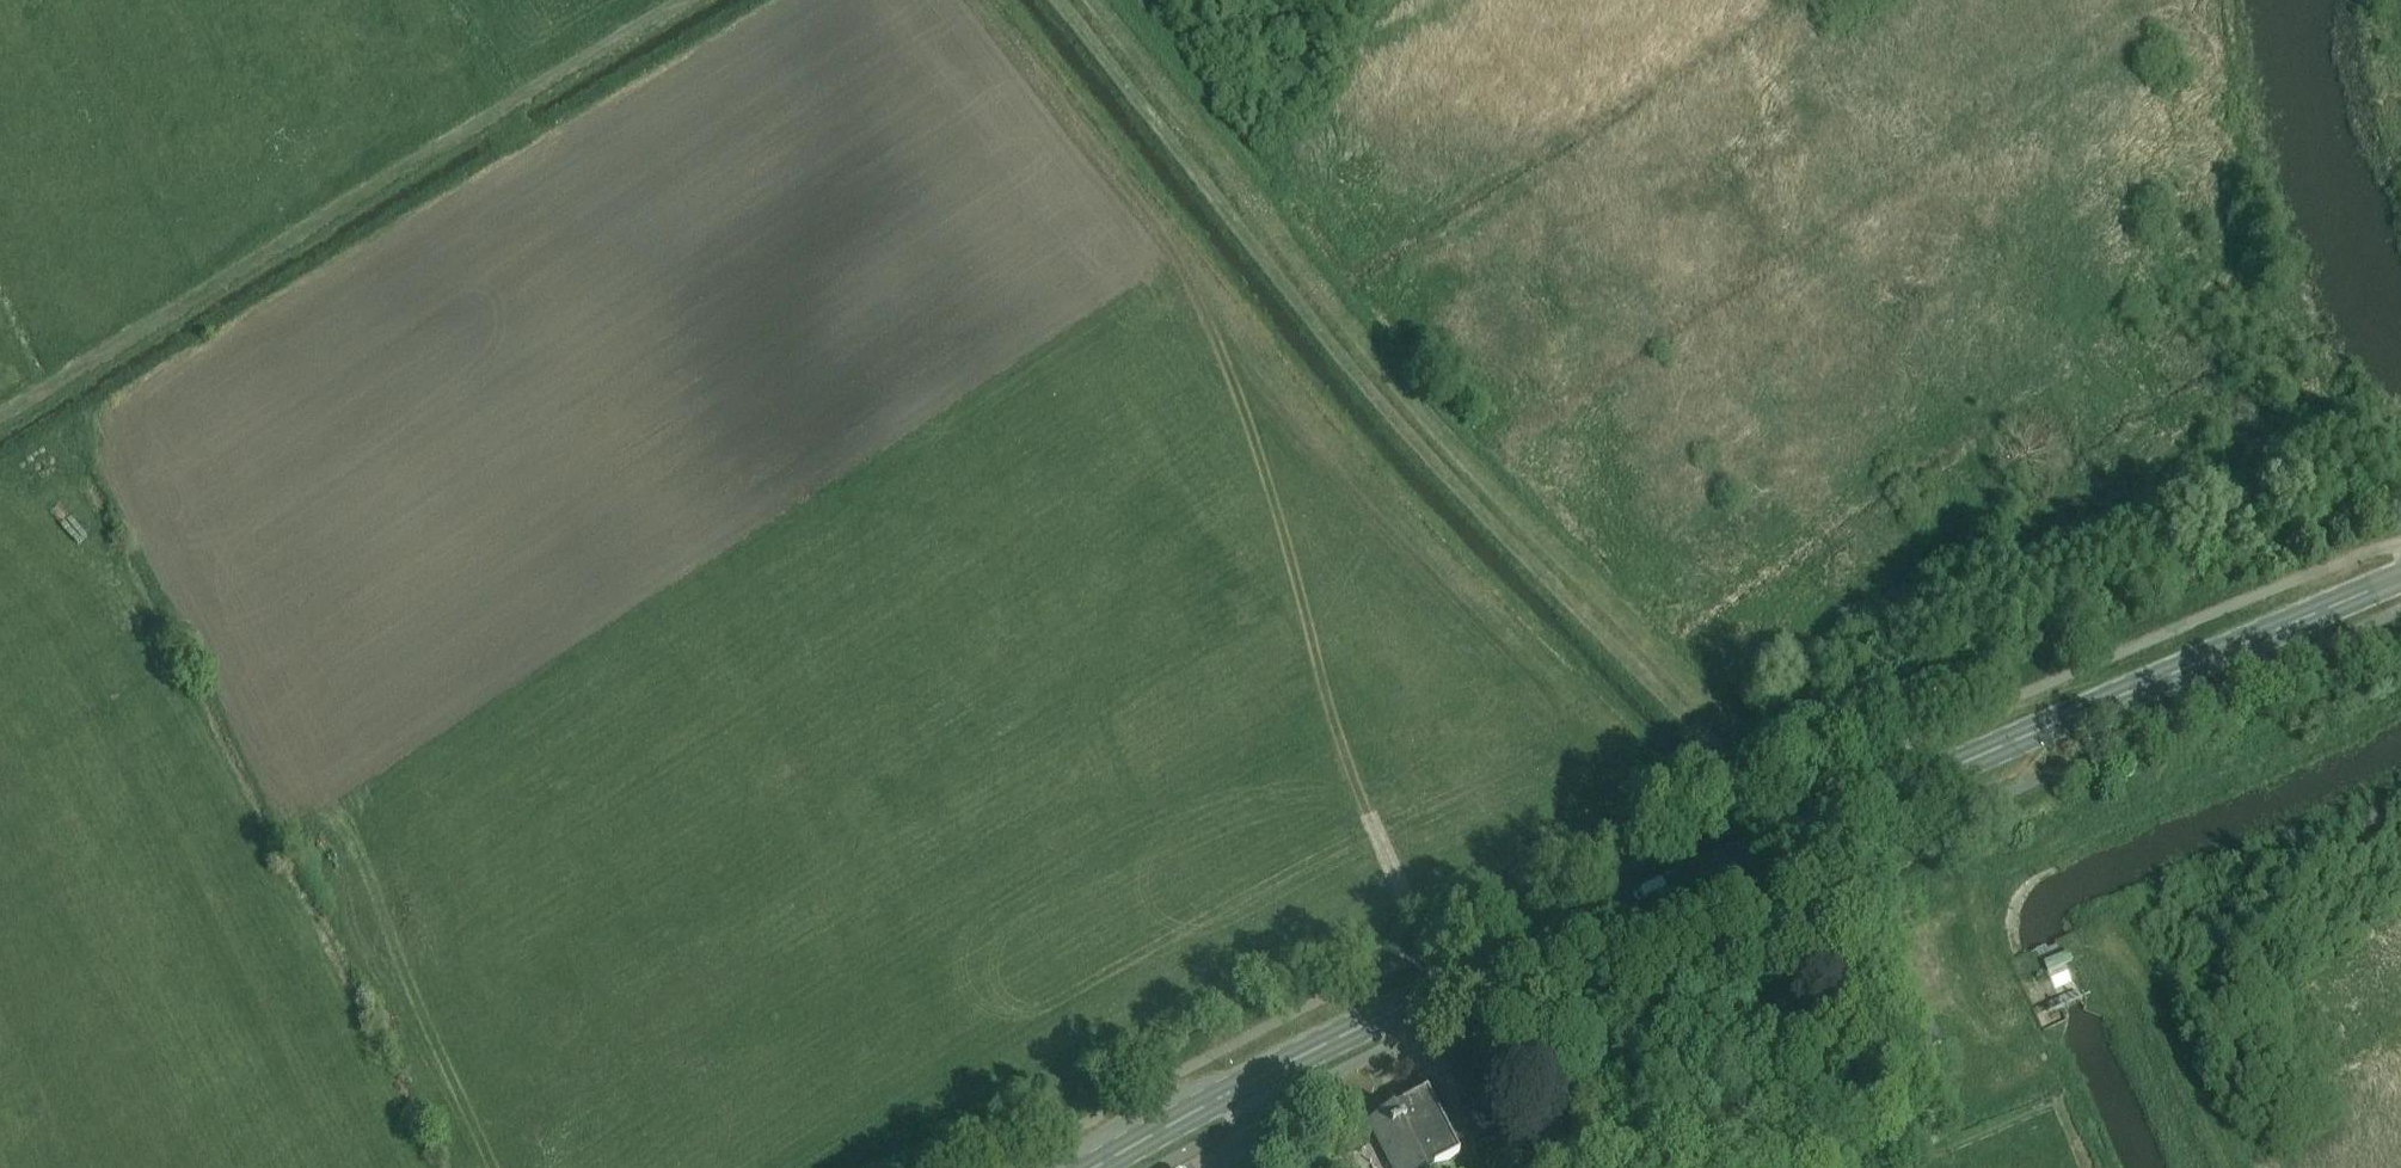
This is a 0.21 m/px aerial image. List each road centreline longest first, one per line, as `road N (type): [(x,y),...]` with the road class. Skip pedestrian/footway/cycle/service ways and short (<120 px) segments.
road 1 (secondary): [(1099,1167),(1240,1085),(1484,970),(2400,579)]
road 2 (track): [(2107,958),(2206,1167)]

